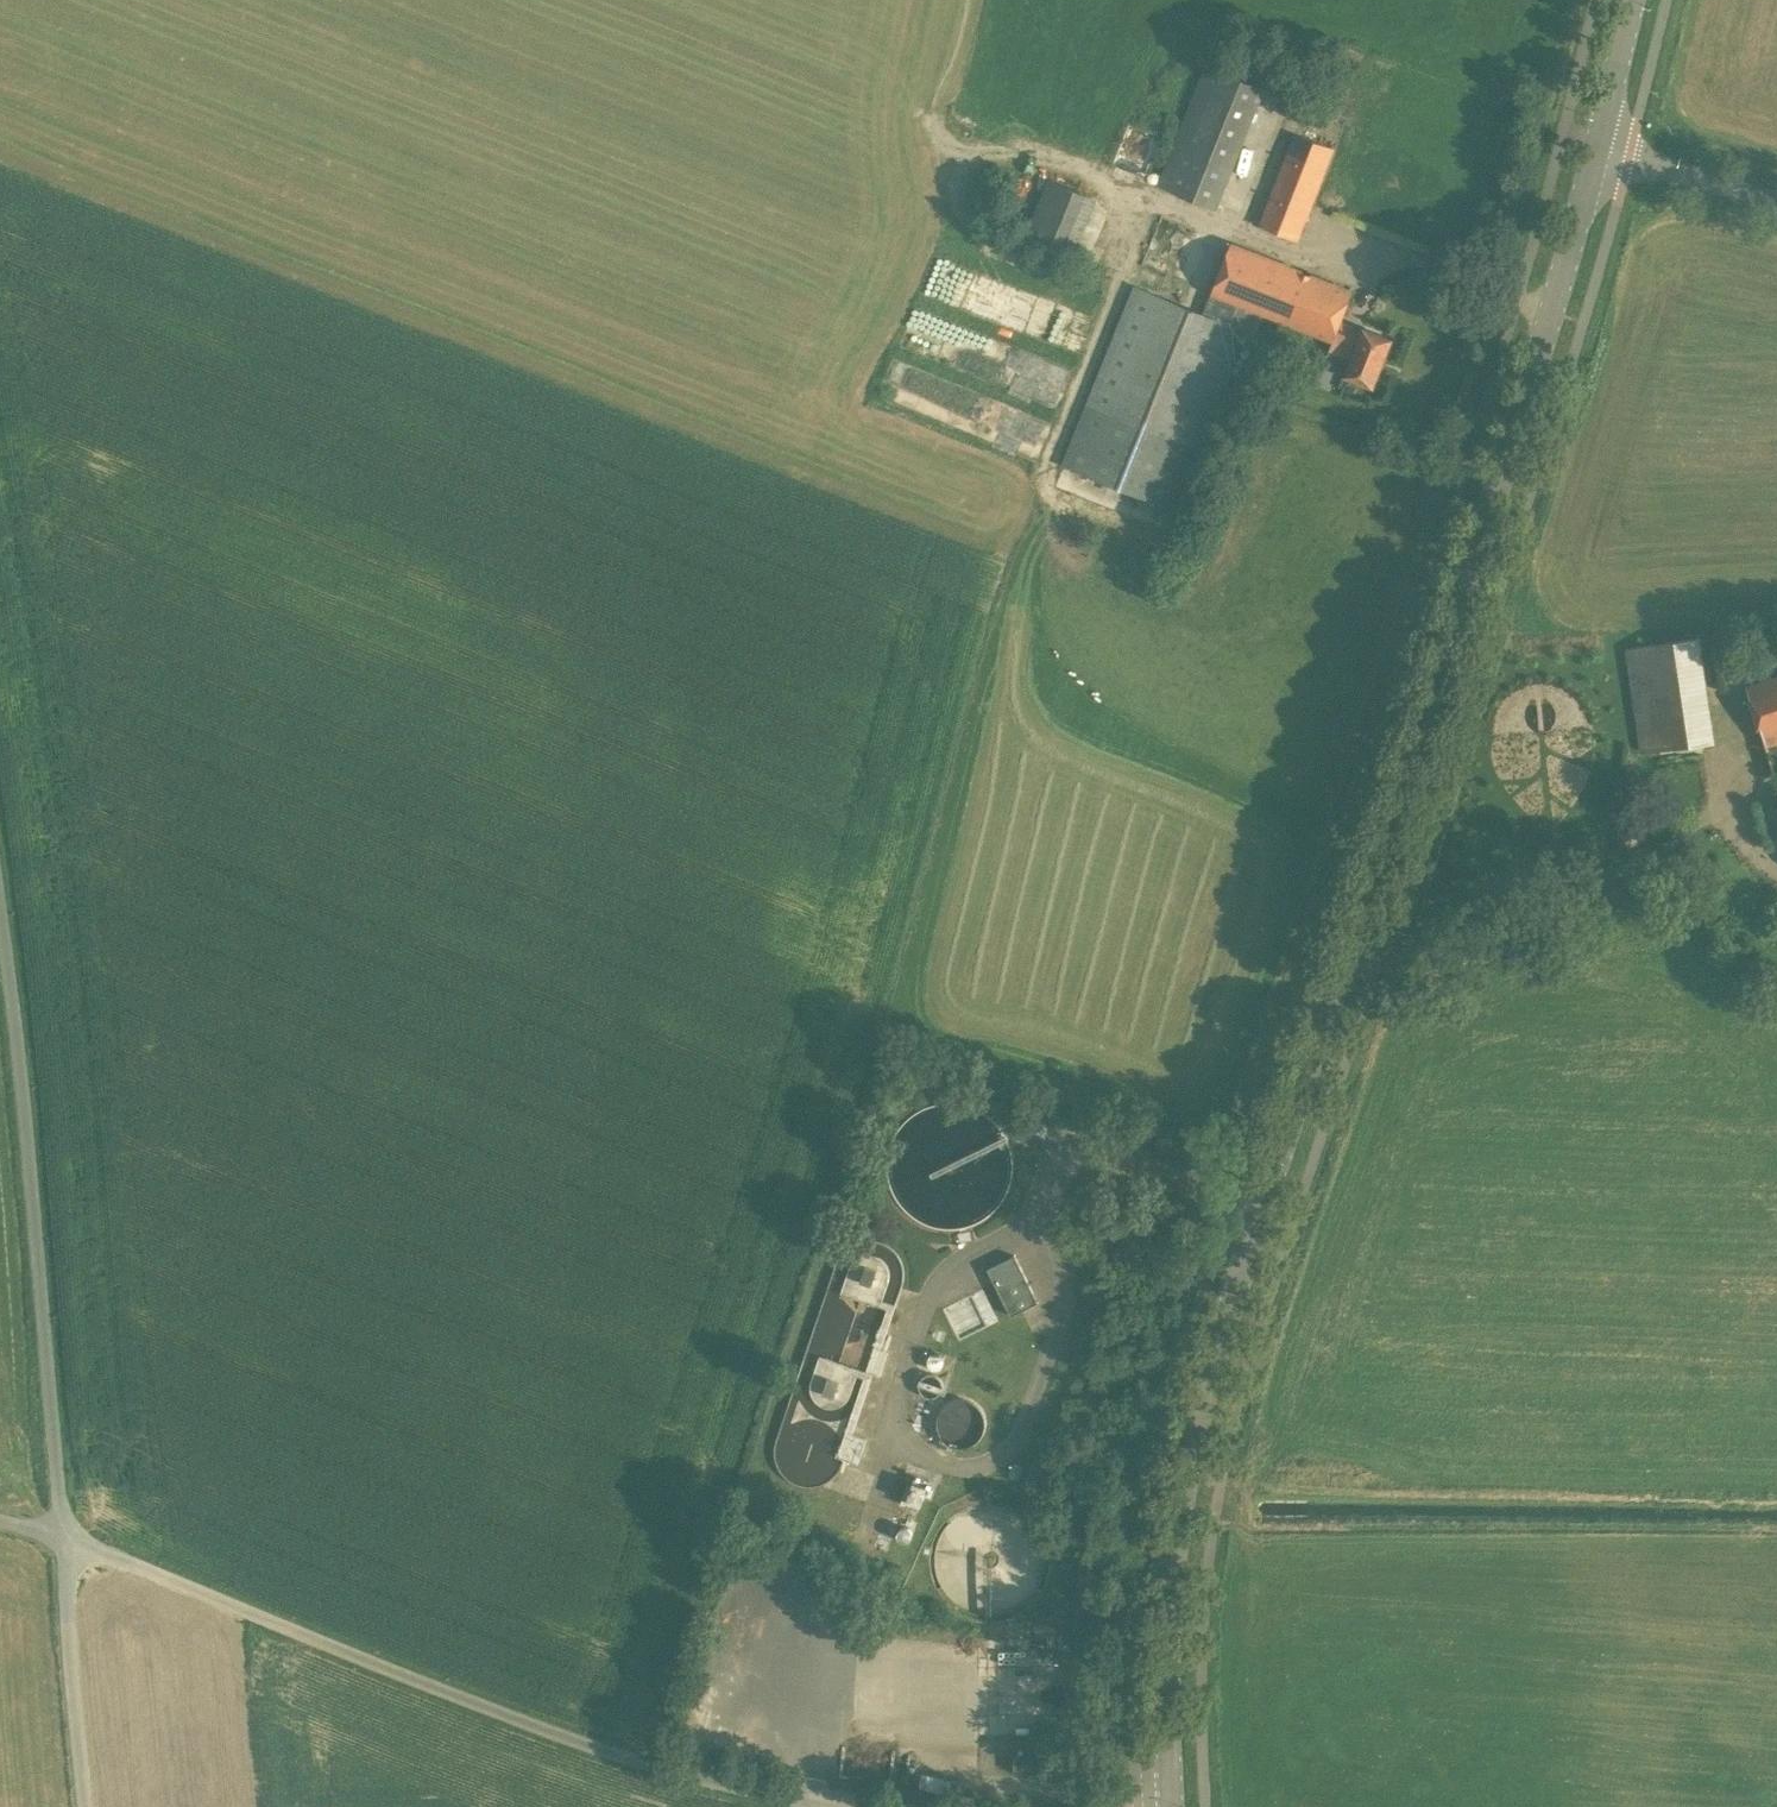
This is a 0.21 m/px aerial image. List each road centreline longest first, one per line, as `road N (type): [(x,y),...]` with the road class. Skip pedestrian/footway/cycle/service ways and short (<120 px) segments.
road 1 (secondary): [(1179,1806),(1173,1671),(1194,1464),(1336,980),(1599,151)]
road 2 (unclassified): [(826,1806),(504,1715),(63,1539)]
road 3 (unclassified): [(0,933),(63,1539)]
road 4 (unclassified): [(63,1539),(82,1806)]
road 5 (unclassified): [(1776,199),(1599,151)]
road 6 (secondary): [(1599,151),(1636,0)]

